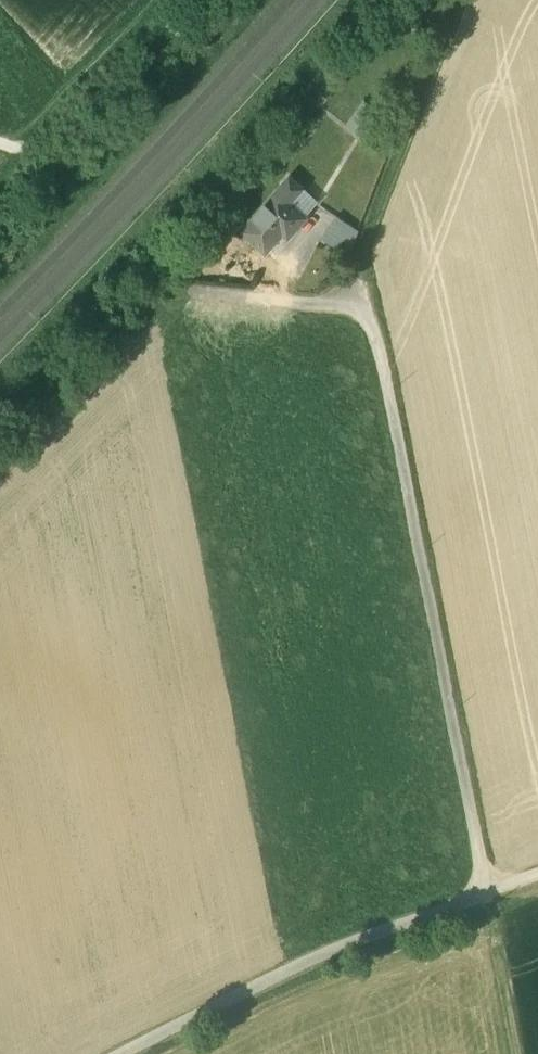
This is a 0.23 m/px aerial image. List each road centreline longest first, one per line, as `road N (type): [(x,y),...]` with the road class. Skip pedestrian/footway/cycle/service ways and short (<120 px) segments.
road 1 (track): [(196,291),(342,305),(359,312),(375,333),(498,890)]
road 2 (track): [(498,890),(285,976),(129,1053)]
road 3 (track): [(342,305),(462,0)]
road 4 (track): [(534,1053),(498,890)]

